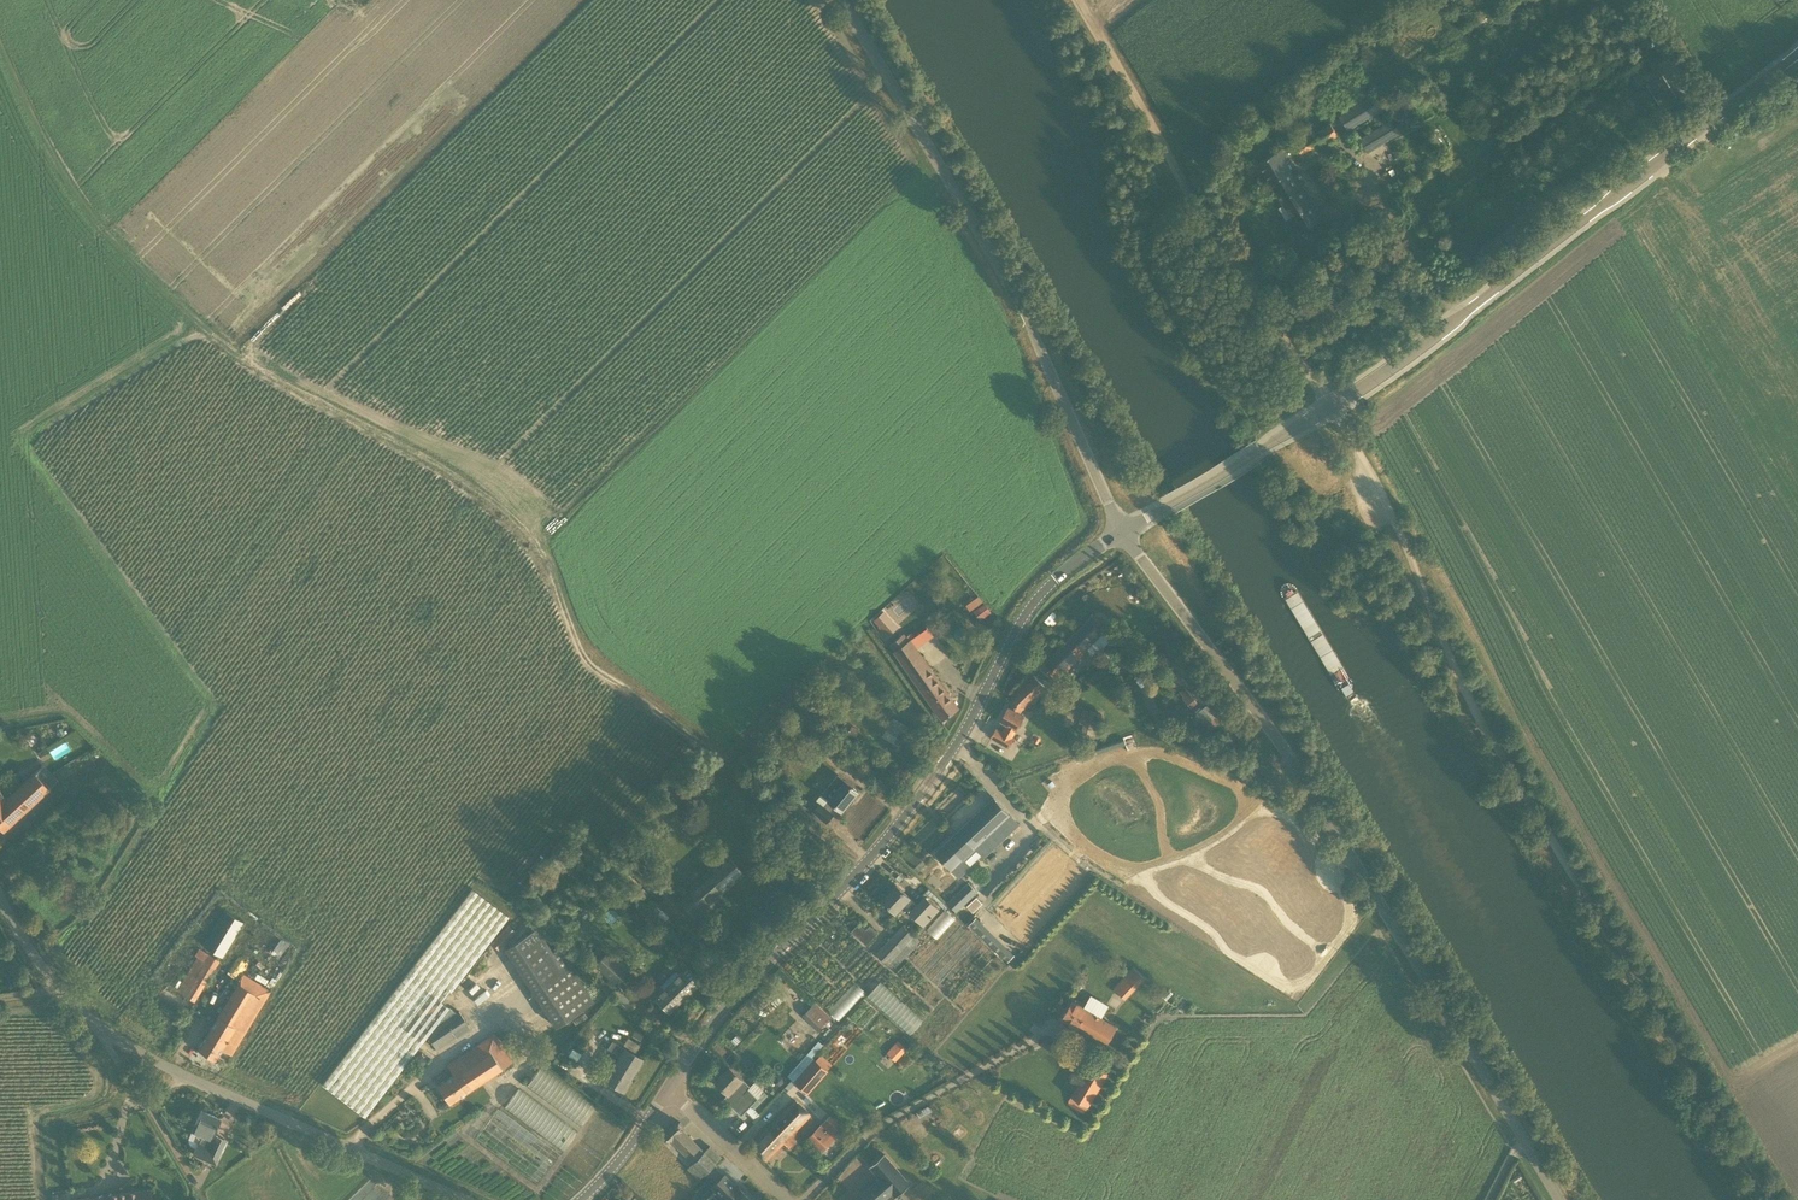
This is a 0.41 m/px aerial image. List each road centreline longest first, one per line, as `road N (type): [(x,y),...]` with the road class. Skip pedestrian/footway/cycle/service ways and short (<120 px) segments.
road 1 (track): [(0,40),(65,170),(149,283),(225,349),(508,521),(609,683),(863,865)]
road 2 (track): [(1337,415),(1394,515),(1493,737),(1770,1199)]
road 3 (unclassified): [(1555,1199),(1389,931),(1281,733),(1124,531)]
road 4 (unclassified): [(668,1091),(719,1012),(863,865),(935,776),(1034,602),(1124,531)]
road 5 (unclassified): [(1124,531),(1018,295),(837,0)]
road 6 (unclassified): [(1331,406),(1459,317),(1797,53)]
road 7 (unclassified): [(463,1199),(126,1045),(88,1013),(20,933),(0,894)]
road 8 (track): [(1082,0),(1326,398)]
road 9 (unclassified): [(811,1199),(884,1119),(1053,1027)]
road 10 (unclassified): [(1124,531),(1331,406)]
road 11 (unclassified): [(786,1199),(668,1091)]
road 12 (unclassified): [(581,1199),(668,1091)]

